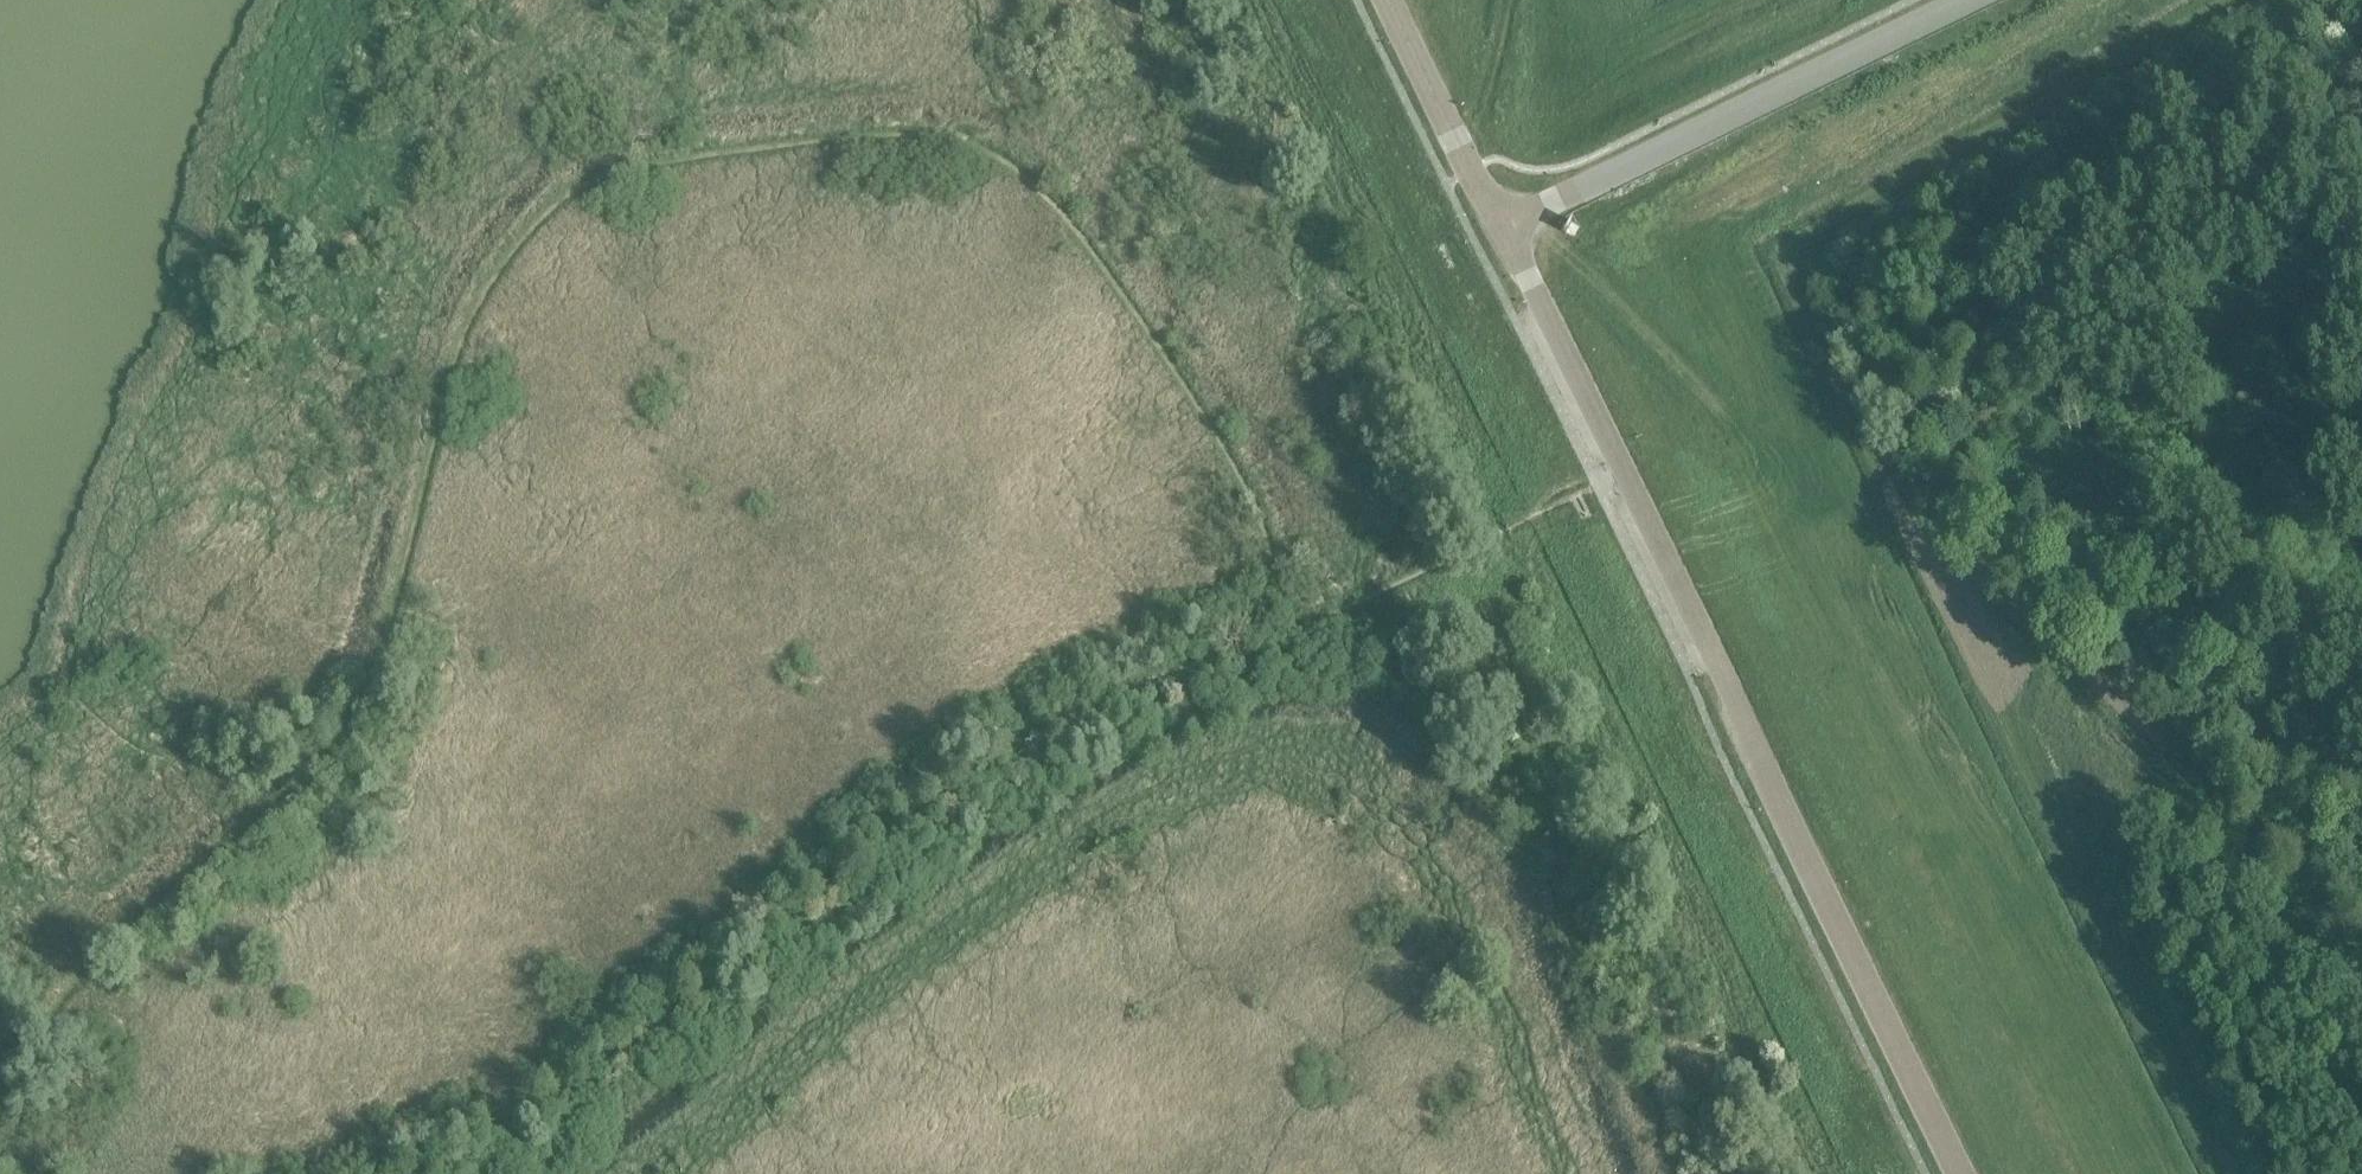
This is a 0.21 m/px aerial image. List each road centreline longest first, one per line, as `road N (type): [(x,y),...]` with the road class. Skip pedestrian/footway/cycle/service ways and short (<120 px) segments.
road 1 (tertiary): [(1962,1173),(1501,224)]
road 2 (tertiary): [(1501,224),(1963,0)]
road 3 (tertiary): [(1501,224),(1386,0)]

